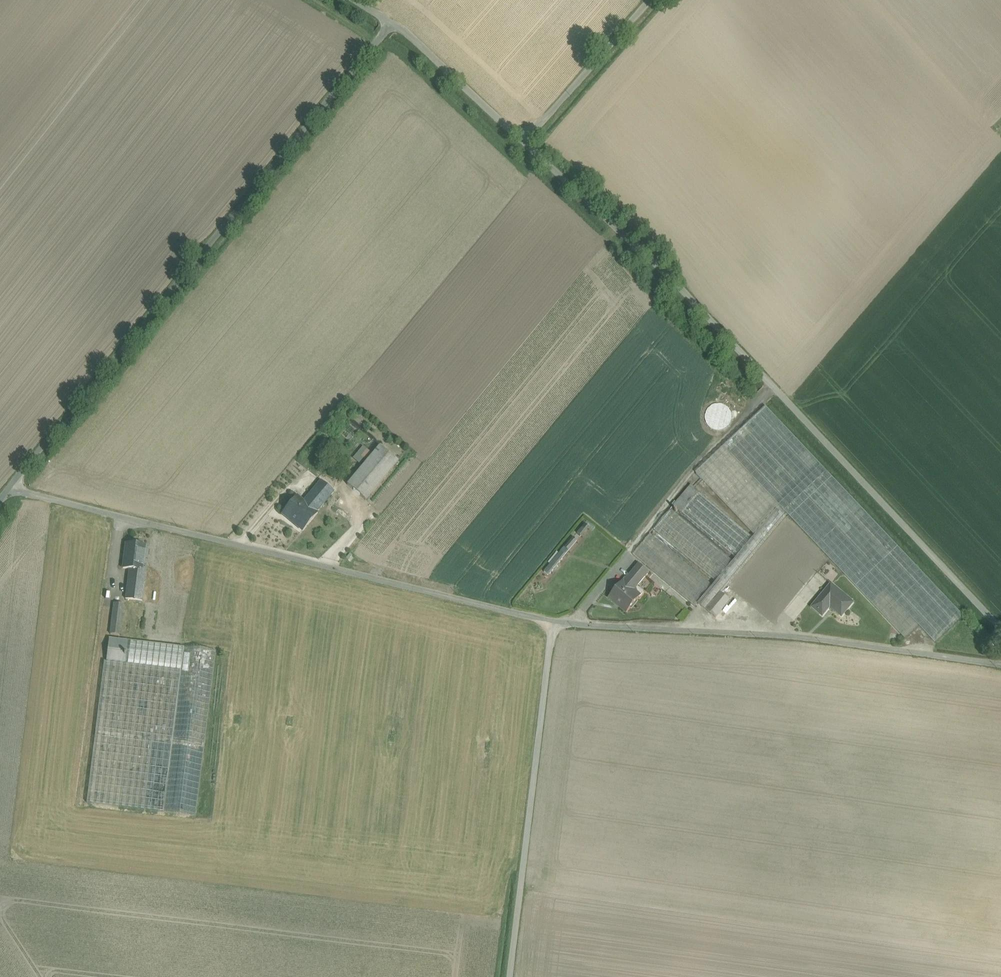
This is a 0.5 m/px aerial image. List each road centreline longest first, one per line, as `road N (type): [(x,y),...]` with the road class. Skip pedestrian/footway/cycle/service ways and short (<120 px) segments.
road 1 (unclassified): [(1000,665),(814,639),(555,623),(8,490)]
road 2 (unclassified): [(523,142),(672,280),(1000,628)]
road 3 (unclassified): [(392,24),(8,490)]
road 4 (track): [(510,976),(555,623)]
road 5 (unclassified): [(523,142),(649,0)]
road 6 (unclassified): [(392,24),(523,142)]

